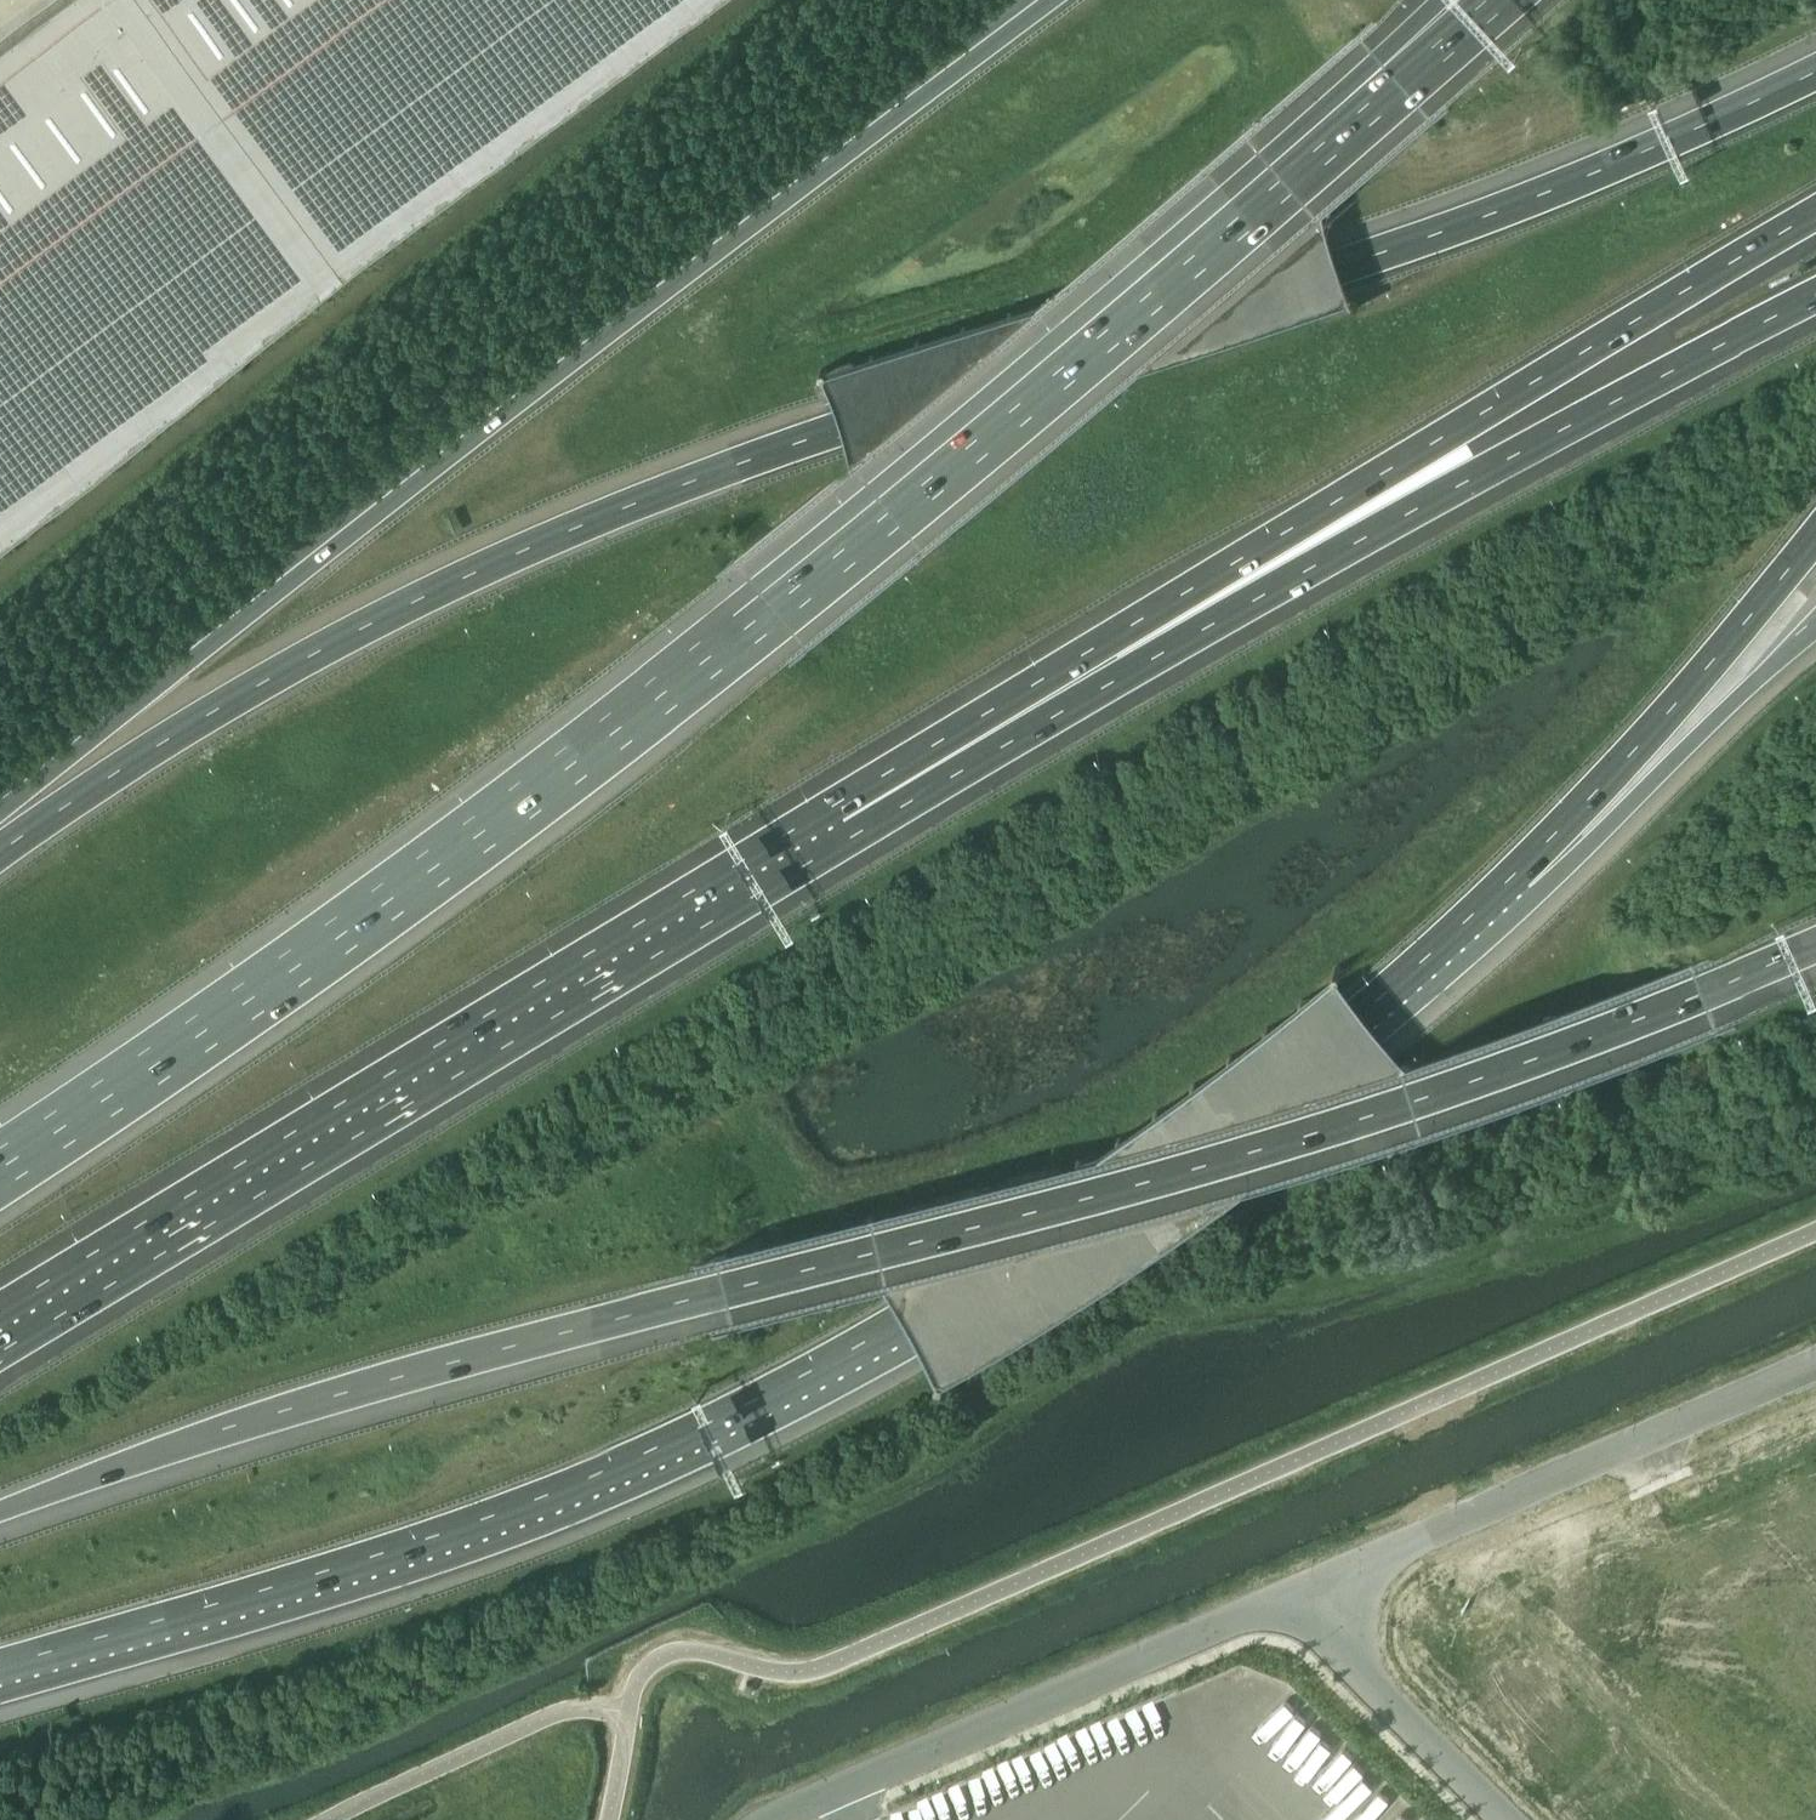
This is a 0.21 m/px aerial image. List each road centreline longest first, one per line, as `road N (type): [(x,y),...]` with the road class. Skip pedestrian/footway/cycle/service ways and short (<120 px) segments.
road 1 (motorway): [(1815,72),(1541,197),(782,449),(595,521),(270,679),(0,851)]
road 2 (motorway): [(0,1508),(323,1395),(1295,1137),(1531,1058),(1815,941)]
road 3 (motorway): [(1408,70),(753,619),(180,1048),(0,1166)]
road 4 (motorway): [(0,1664),(455,1529),(777,1394),(1055,1235),(1351,1021)]
road 5 (motorway): [(1056,0),(795,192),(0,812)]
road 6 (motorway): [(844,820),(1114,634),(1815,210)]
road 7 (motorway): [(844,820),(1815,295)]
road 8 (motorway): [(0,1329),(844,820)]
road 9 (motorway): [(1360,1014),(1589,802),(1815,534)]
road 10 (unclassified): [(1317,1580),(765,1819)]
road 11 (motorway): [(1360,1014),(1577,856),(1815,625)]
road 12 (unclassified): [(1815,1366),(1317,1580)]
road 13 (unclassified): [(1507,1819),(1369,1682),(1317,1580)]

